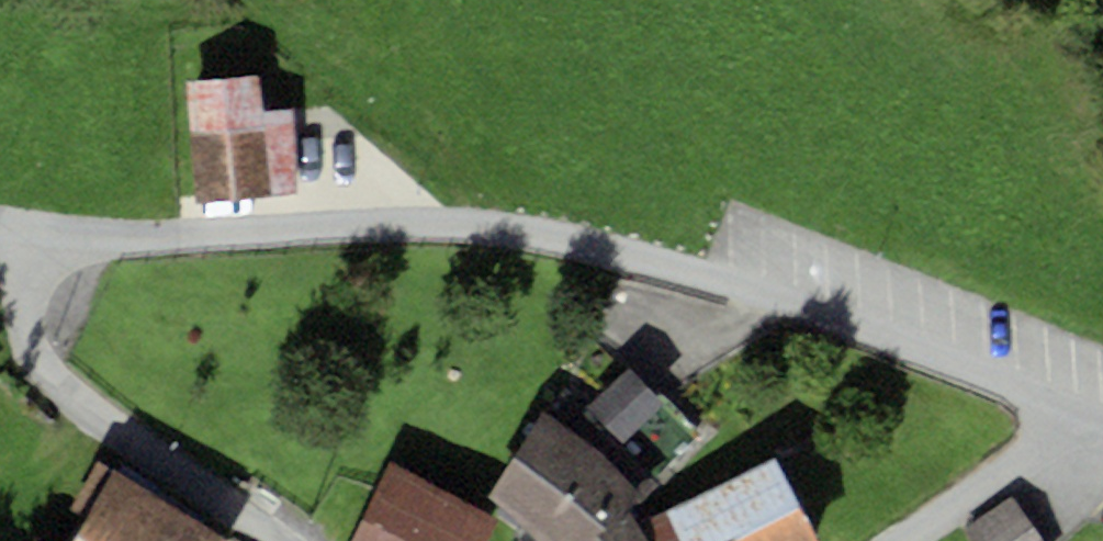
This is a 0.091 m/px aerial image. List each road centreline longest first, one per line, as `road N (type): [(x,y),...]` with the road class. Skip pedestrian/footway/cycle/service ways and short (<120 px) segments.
road 1 (residential): [(1073,409),(706,273),(558,239),(414,222),(161,242),(42,240)]
road 2 (residential): [(42,240),(29,333),(36,363),(62,392),(274,540)]
road 3 (residential): [(908,540),(1061,433),(1073,409)]

